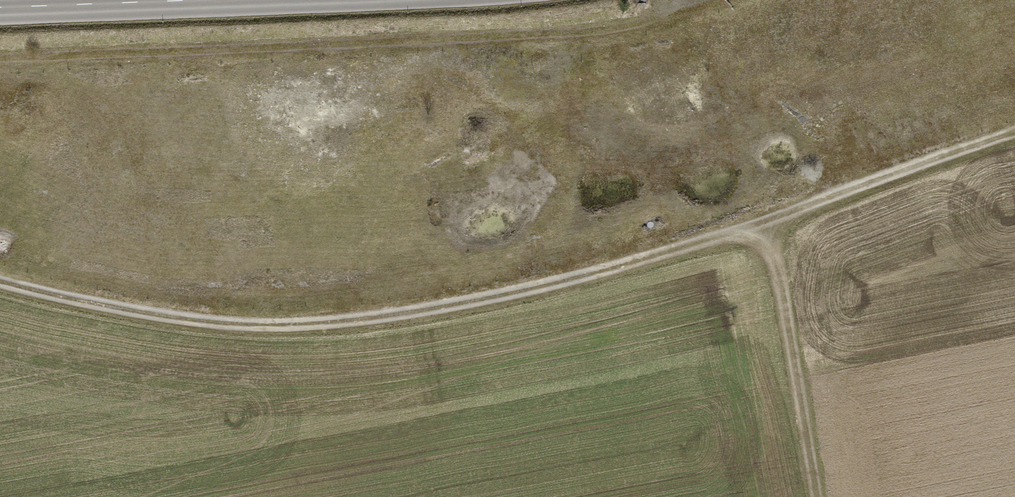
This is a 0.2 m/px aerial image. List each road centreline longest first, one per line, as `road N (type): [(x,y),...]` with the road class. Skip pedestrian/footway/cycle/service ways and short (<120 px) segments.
road 1 (track): [(1014,132),(767,225),(409,313),(292,323),(181,317),(0,281)]
road 2 (track): [(767,225),(818,496)]
road 3 (secondary): [(0,7),(183,0)]

